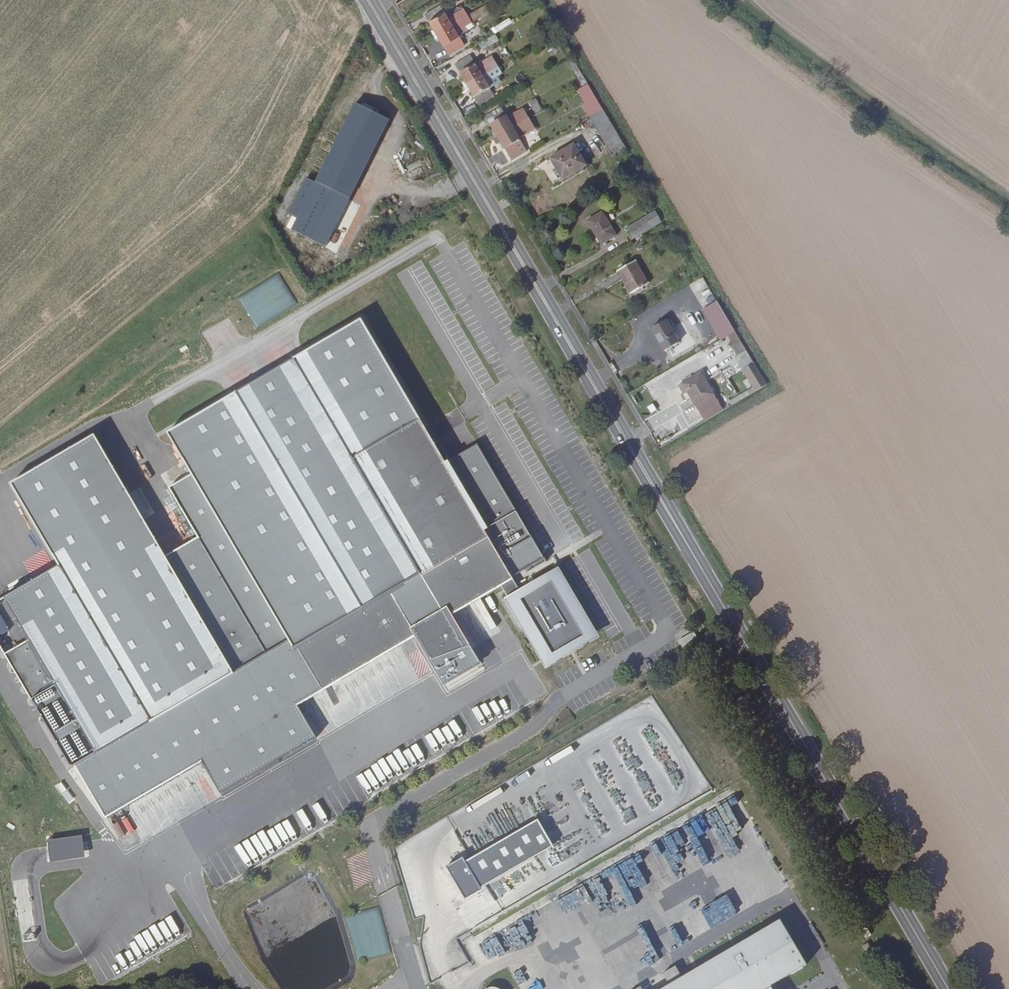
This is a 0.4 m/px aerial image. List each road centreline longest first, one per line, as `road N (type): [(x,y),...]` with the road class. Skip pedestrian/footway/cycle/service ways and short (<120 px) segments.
road 1 (primary): [(368,0),(949,988)]
road 2 (track): [(1008,197),(741,0)]

